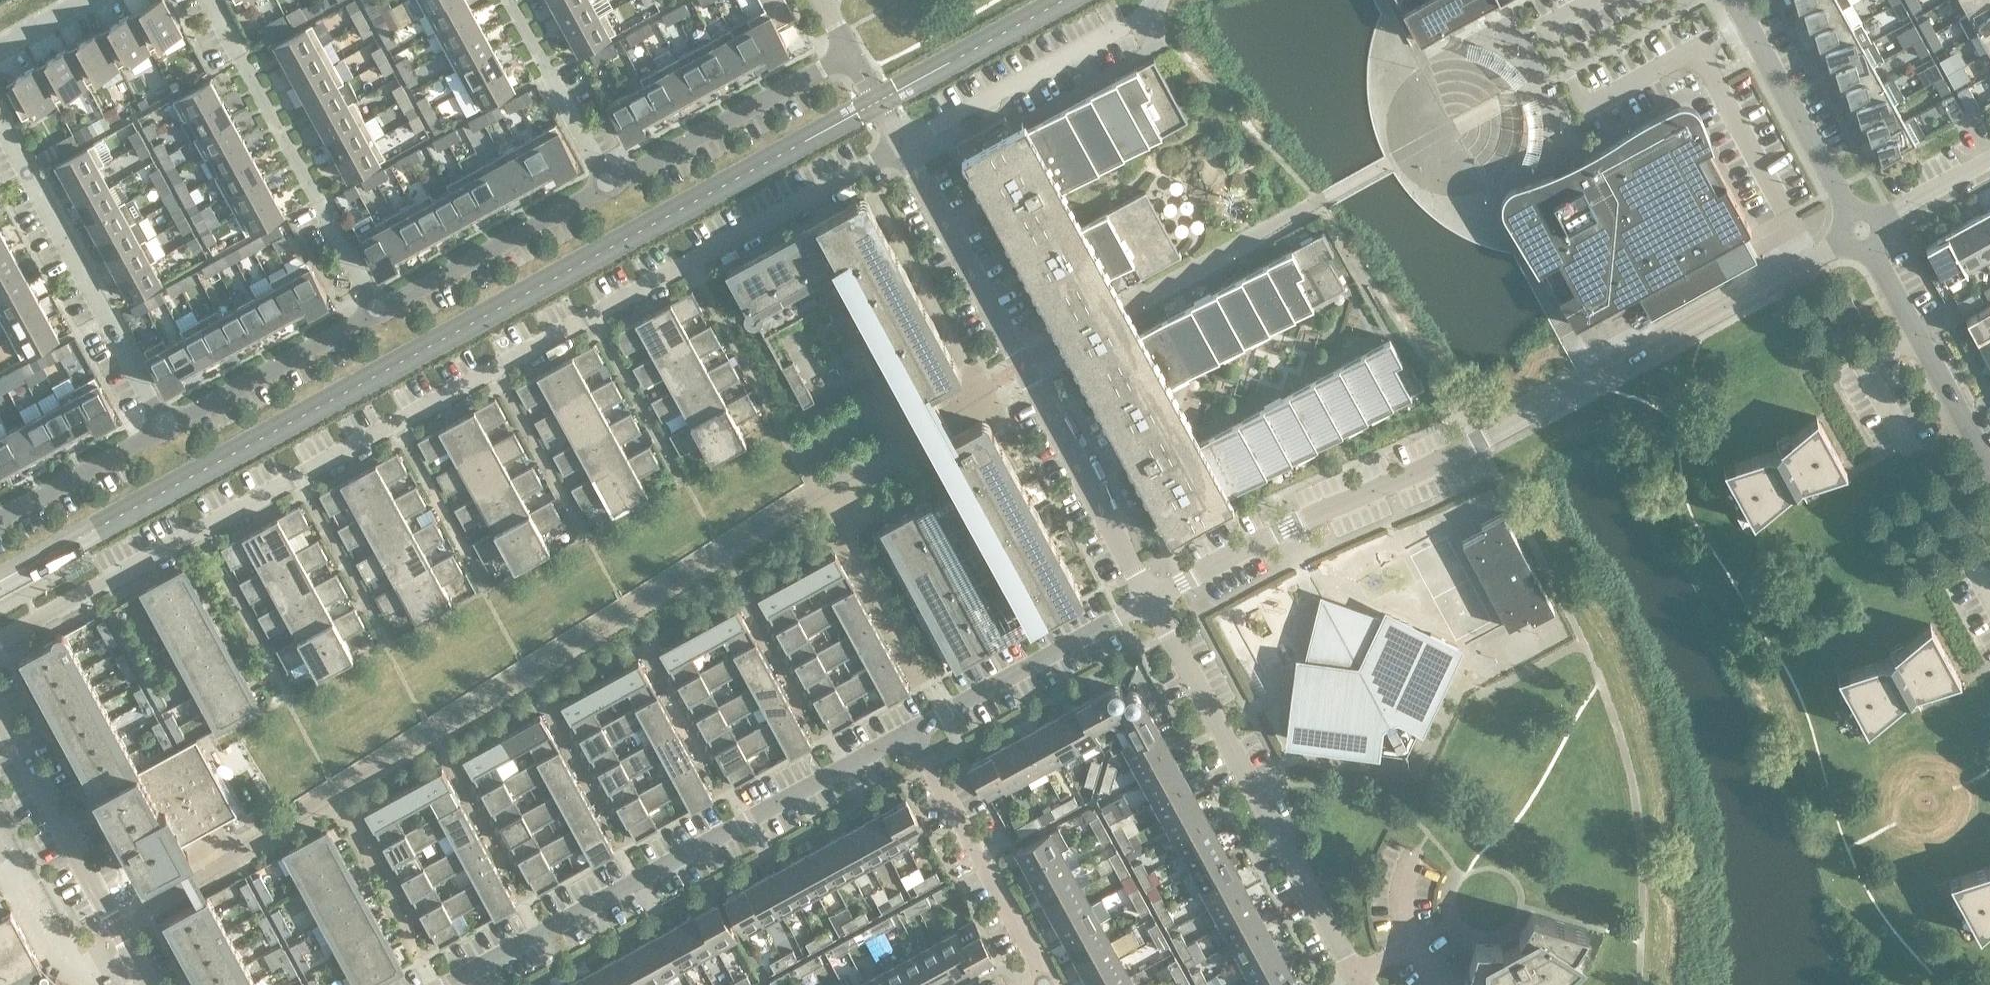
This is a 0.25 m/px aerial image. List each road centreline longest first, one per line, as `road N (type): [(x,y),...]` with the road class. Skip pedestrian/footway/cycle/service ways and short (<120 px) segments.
road 1 (residential): [(0,640),(903,147)]
road 2 (unclassified): [(1151,600),(1477,443),(1864,235)]
road 3 (unclassified): [(446,984),(912,731)]
road 4 (residential): [(1151,600),(903,147)]
road 5 (residential): [(1360,984),(1151,600)]
road 6 (residential): [(378,308),(211,0)]
road 7 (residential): [(166,423),(0,128)]
road 8 (residential): [(150,984),(0,708)]
road 9 (residential): [(1046,984),(912,731)]
road 10 (residential): [(606,182),(848,52)]
road 11 (unclassified): [(912,731),(1151,600)]
road 12 (residential): [(1864,235),(1735,0)]
road 13 (residential): [(1989,470),(1864,235)]
road 14 (residential): [(378,308),(606,182)]
road 15 (residential): [(166,423),(378,308)]
road 16 (residential): [(606,182),(504,0)]
road 17 (residential): [(0,517),(166,423)]
road 18 (unclassified): [(1864,235),(1989,167)]

